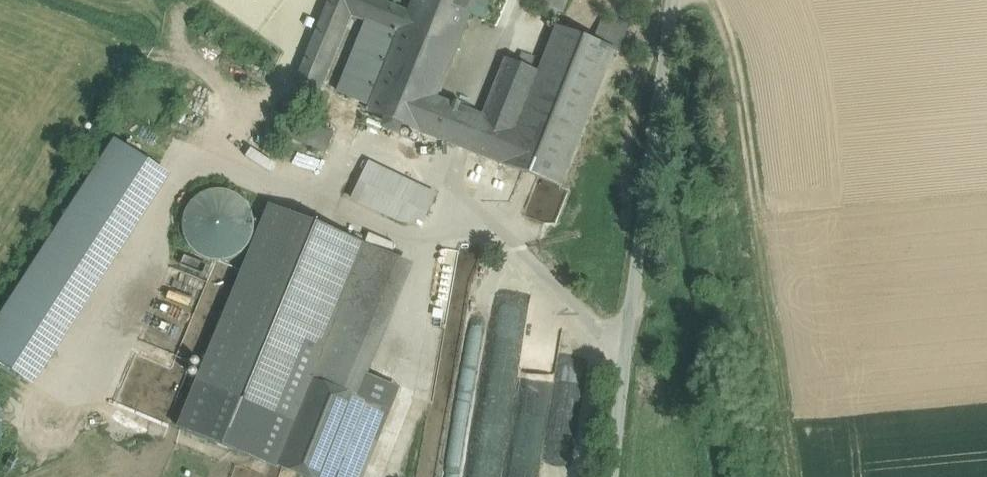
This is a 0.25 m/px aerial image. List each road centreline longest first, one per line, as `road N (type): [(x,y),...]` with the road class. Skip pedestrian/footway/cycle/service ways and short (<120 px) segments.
road 1 (unclassified): [(676,0),(613,476)]

